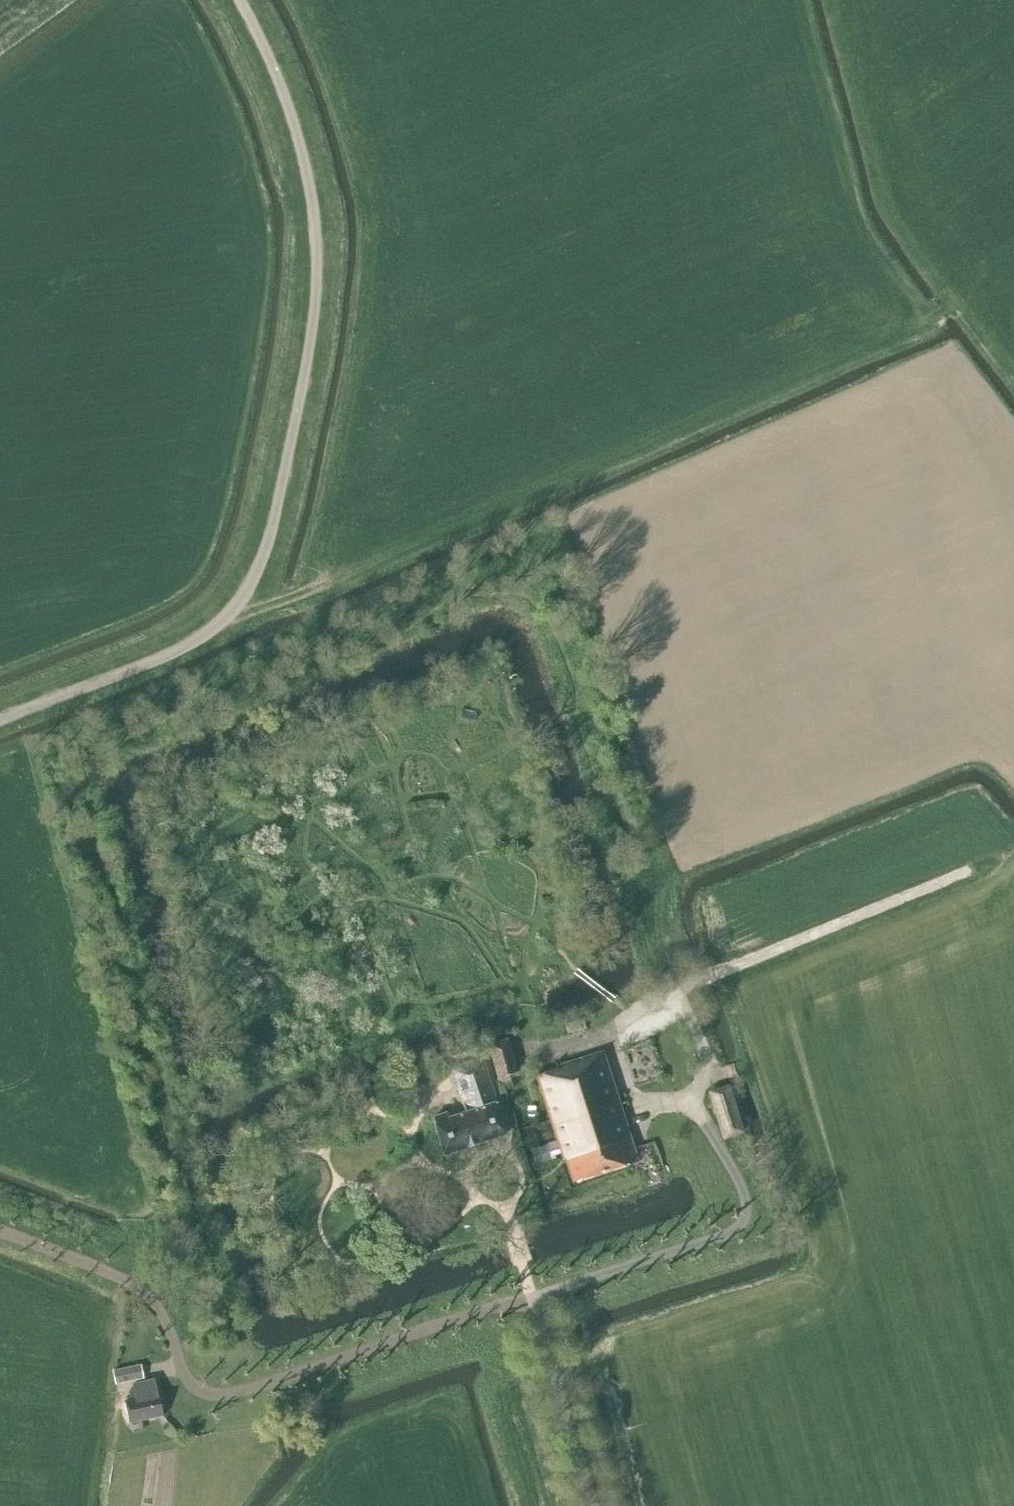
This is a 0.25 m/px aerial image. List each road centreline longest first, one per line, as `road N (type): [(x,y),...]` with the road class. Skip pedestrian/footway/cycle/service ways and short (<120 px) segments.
road 1 (unclassified): [(0,720),(199,639),(241,599),(268,539),(311,332),(316,250),(293,123),(239,0)]
road 2 (unclassified): [(0,1233),(139,1290),(158,1309),(181,1373),(219,1395),(533,1298)]
road 3 (unclassified): [(533,1298),(728,1234),(744,1209),(735,1179)]
road 4 (unclassified): [(594,1505),(533,1298)]

